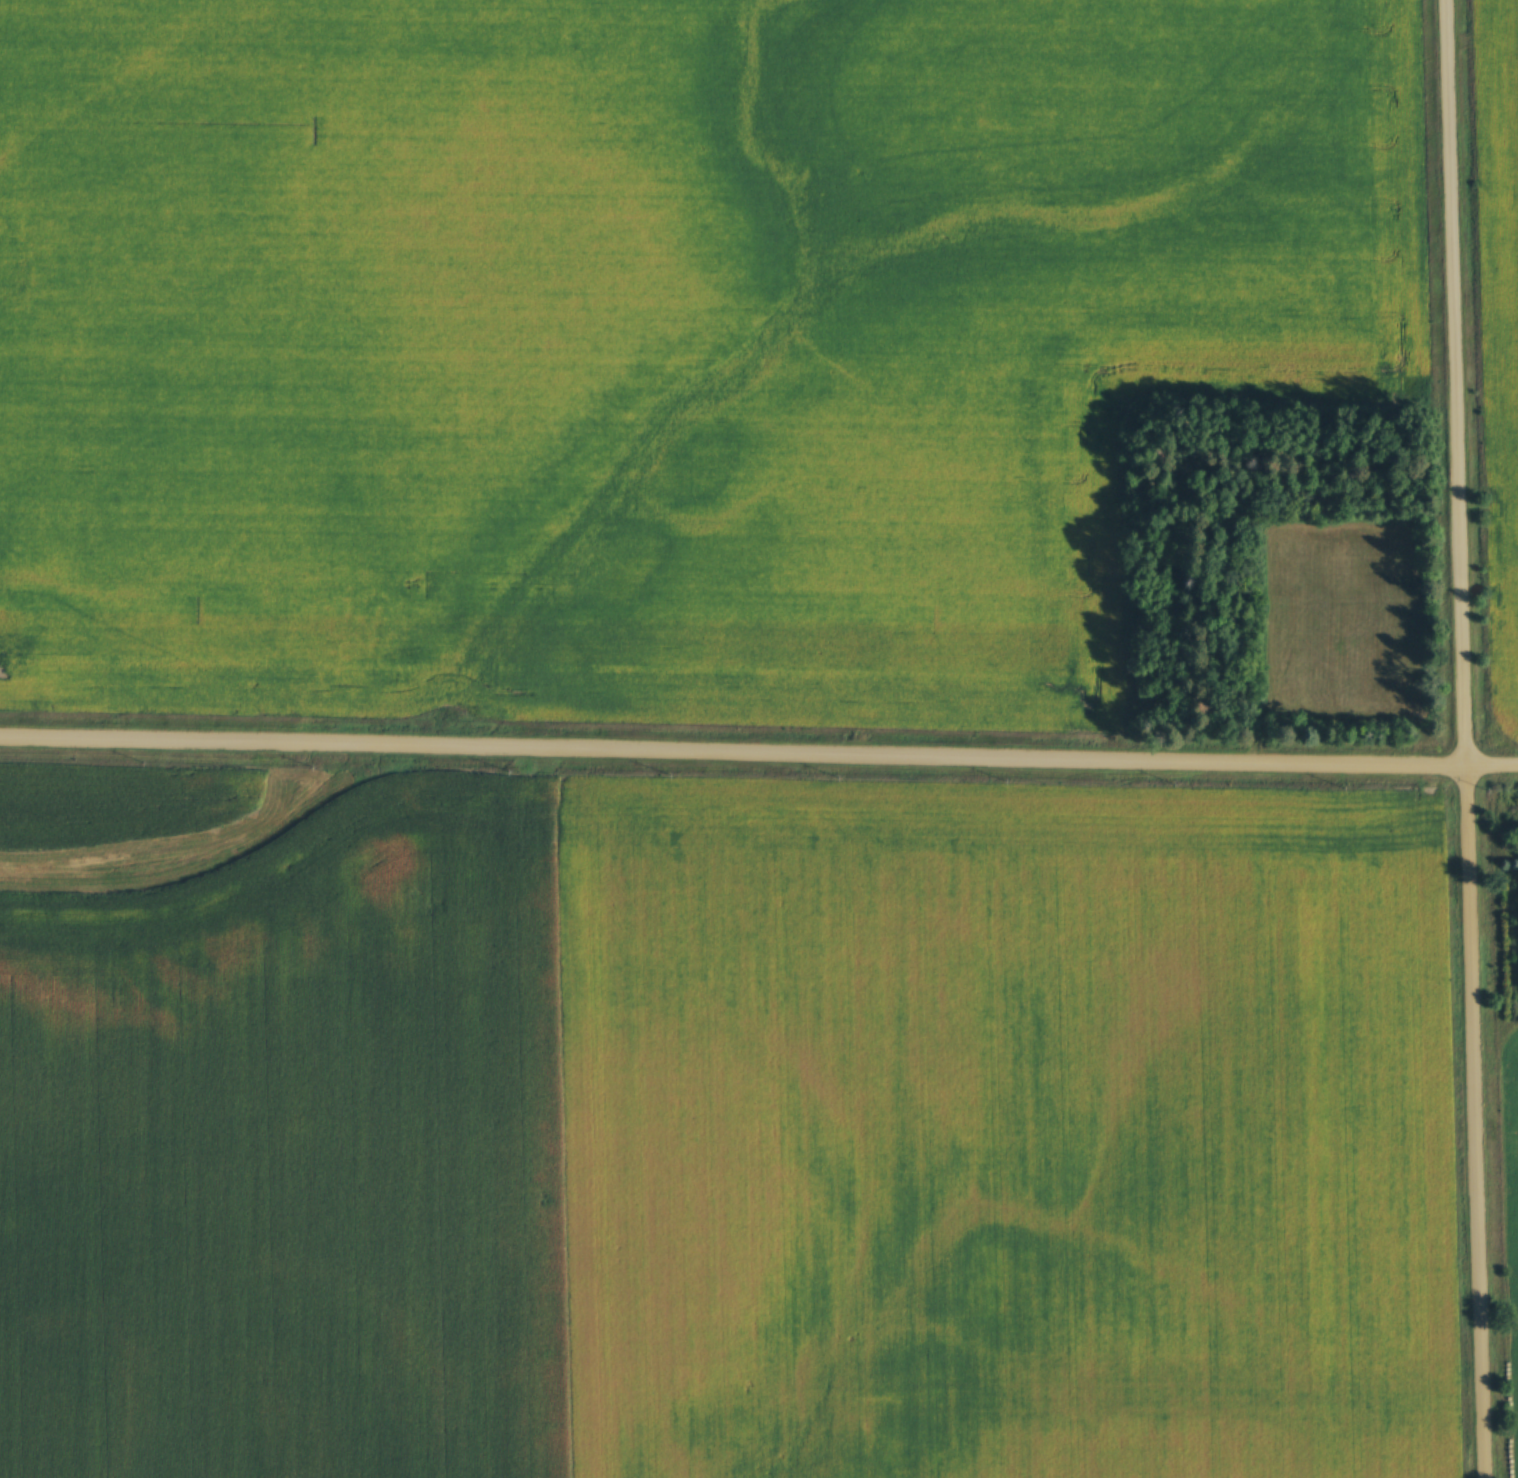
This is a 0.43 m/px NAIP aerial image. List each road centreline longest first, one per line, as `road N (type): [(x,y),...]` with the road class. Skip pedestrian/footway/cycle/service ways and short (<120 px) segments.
road 1 (residential): [(0,736),(1517,764)]
road 2 (residential): [(1484,1477),(1449,0)]

